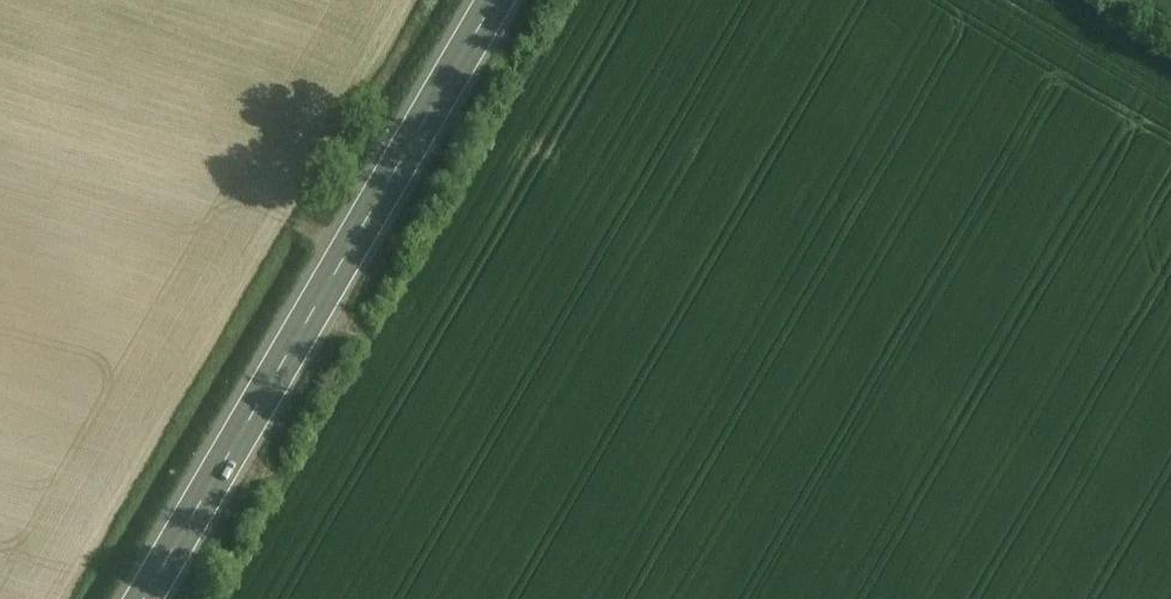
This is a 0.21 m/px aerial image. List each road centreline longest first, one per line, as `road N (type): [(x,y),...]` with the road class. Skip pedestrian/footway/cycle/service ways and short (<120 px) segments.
road 1 (secondary): [(497,0),(149,598)]

